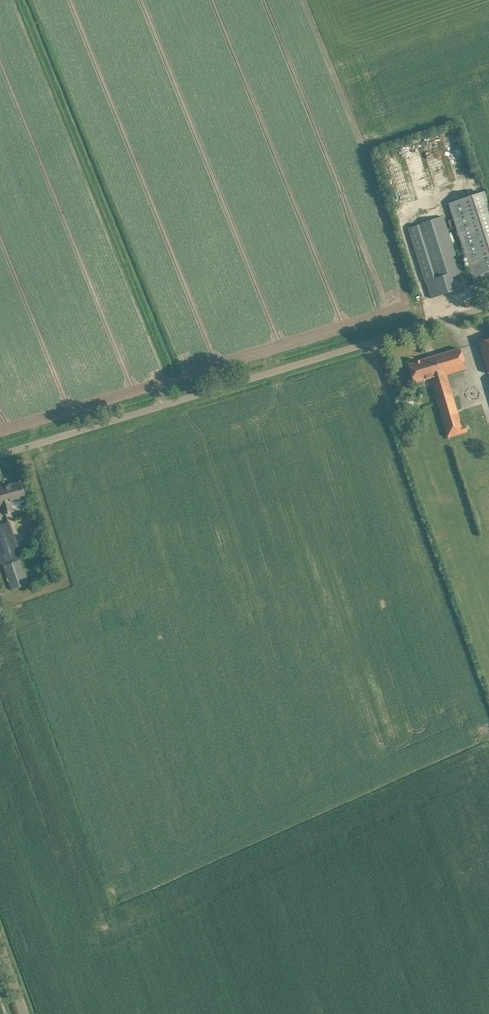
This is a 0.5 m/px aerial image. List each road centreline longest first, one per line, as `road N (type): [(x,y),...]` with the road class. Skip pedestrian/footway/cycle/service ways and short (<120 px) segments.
road 1 (unclassified): [(0,456),(488,306)]

